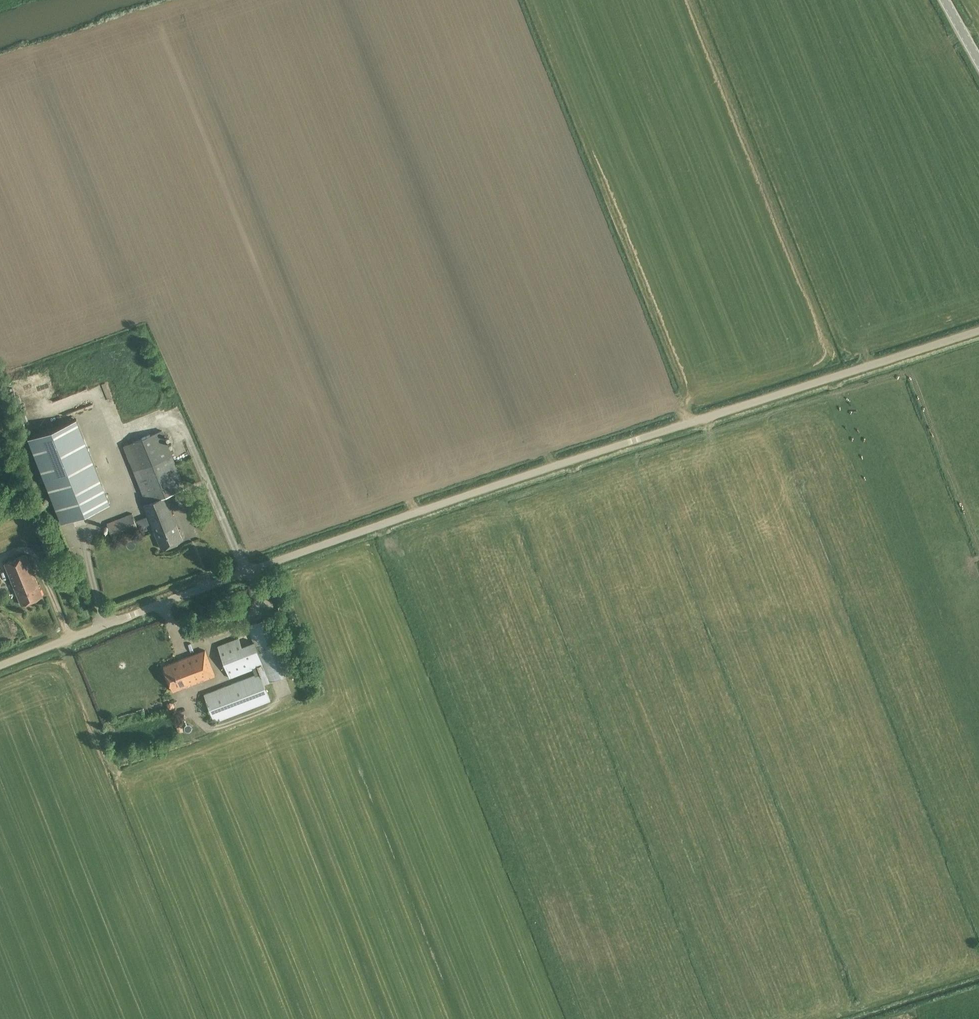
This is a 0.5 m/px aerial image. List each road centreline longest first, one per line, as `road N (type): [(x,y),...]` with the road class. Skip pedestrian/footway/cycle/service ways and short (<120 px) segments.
road 1 (unclassified): [(0,666),(208,585),(978,331)]

